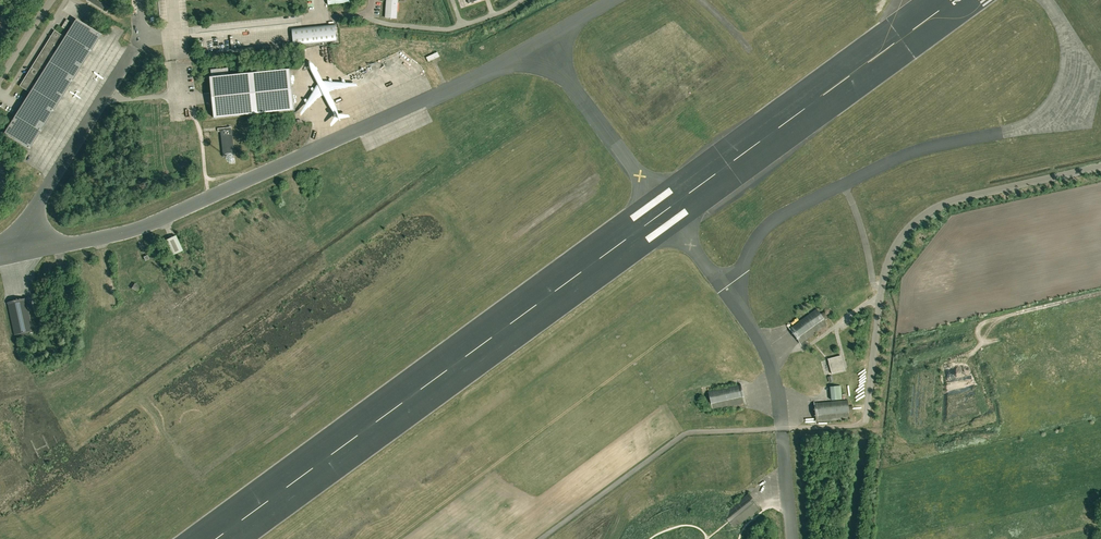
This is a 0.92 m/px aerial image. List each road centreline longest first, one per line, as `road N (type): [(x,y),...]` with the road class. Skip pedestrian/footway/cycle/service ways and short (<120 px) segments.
road 1 (track): [(866,426),(686,433),(542,538)]

